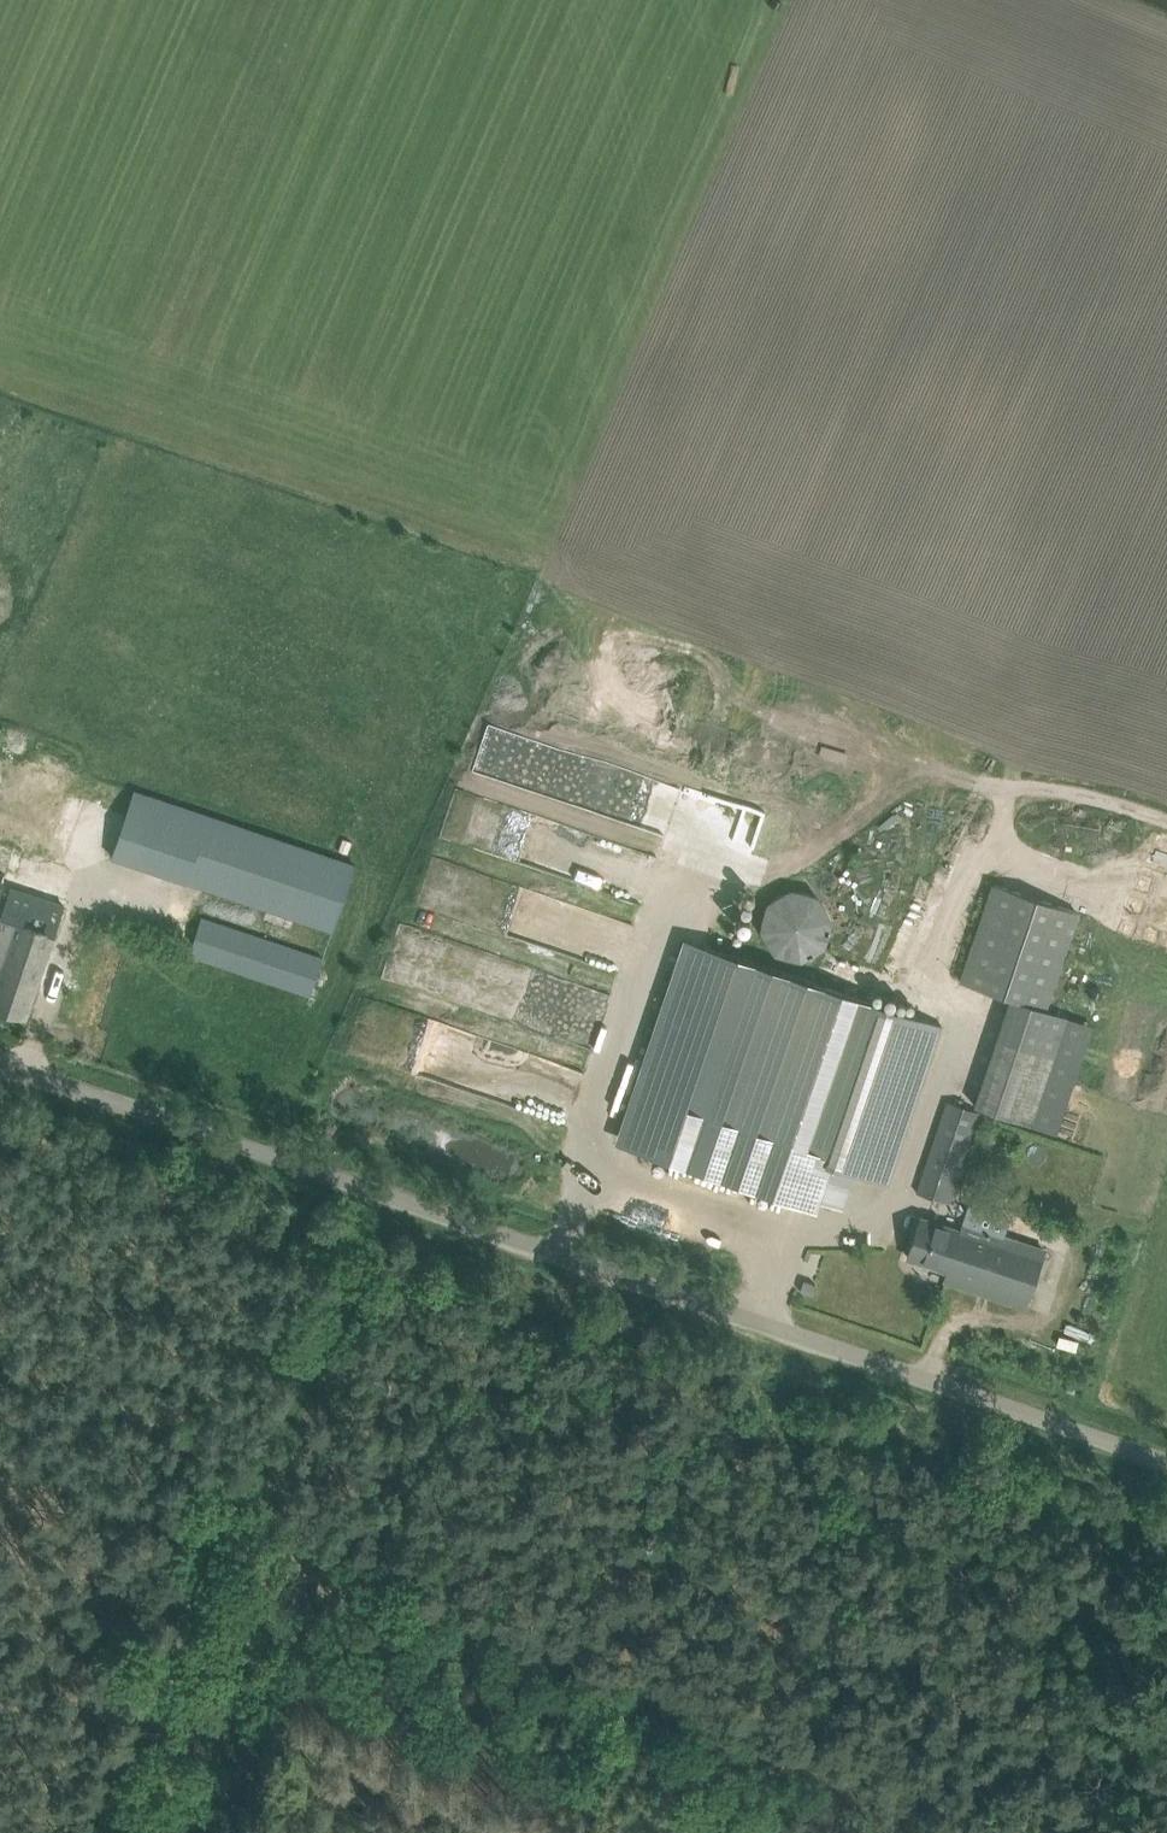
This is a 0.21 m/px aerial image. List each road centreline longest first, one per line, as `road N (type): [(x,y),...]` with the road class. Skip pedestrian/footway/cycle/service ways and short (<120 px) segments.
road 1 (unclassified): [(1166,1461),(0,1064)]
road 2 (track): [(88,1832),(290,1418),(387,1196)]
road 3 (track): [(677,876),(760,871),(811,851),(890,798),(937,781),(1039,790)]
road 4 (track): [(1166,823),(1039,790),(997,832),(936,982)]

